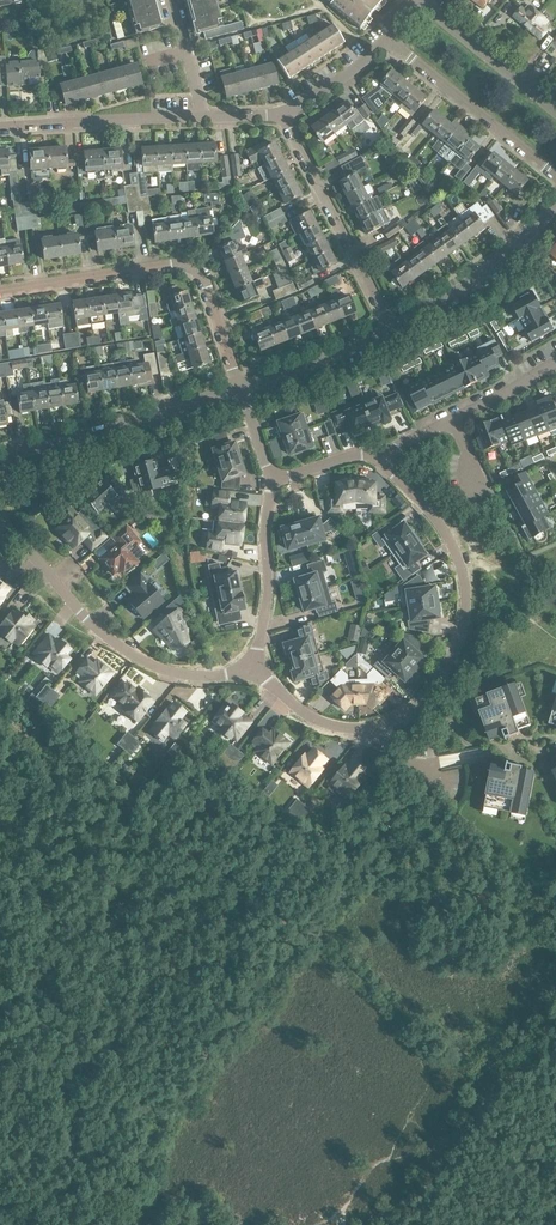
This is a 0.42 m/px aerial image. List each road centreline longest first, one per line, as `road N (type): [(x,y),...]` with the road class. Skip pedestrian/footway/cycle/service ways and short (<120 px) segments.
road 1 (residential): [(384,462),(445,533),(466,588),(465,617),(424,696),(377,726)]
road 2 (residential): [(0,528),(82,616),(135,657),(200,676),(254,668)]
road 3 (residential): [(232,362),(202,278),(183,265),(0,290)]
road 4 (residential): [(0,460),(240,388)]
road 5 (residential): [(391,328),(282,114)]
road 6 (residential): [(555,176),(390,40)]
road 7 (residential): [(391,328),(510,251),(555,204)]
road 8 (residential): [(0,127),(200,118)]
road 9 (residential): [(555,361),(397,446),(384,462)]
road 10 (residential): [(254,668),(266,608),(273,479)]
road 11 (residential): [(555,108),(420,0)]
road 12 (residential): [(240,388),(391,328)]
road 13 (residential): [(377,726),(317,721),(254,668)]
road 14 (residential): [(282,114),(390,40)]
road 15 (residential): [(200,118),(172,0)]

